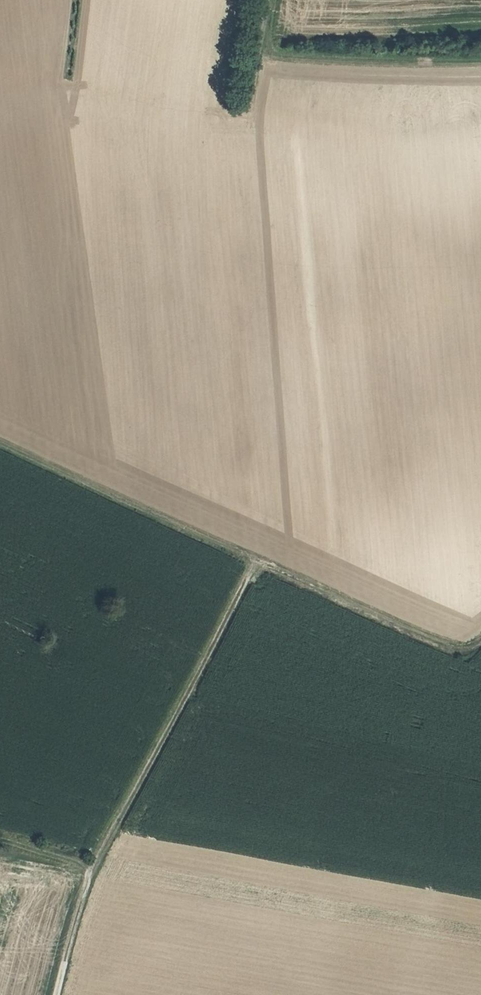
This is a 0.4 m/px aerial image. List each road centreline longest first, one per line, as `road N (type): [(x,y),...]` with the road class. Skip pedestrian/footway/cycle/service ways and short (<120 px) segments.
road 1 (track): [(480,640),(448,645),(0,445)]
road 2 (track): [(257,560),(92,866),(57,994)]
road 3 (track): [(273,0),(265,54),(480,59)]

